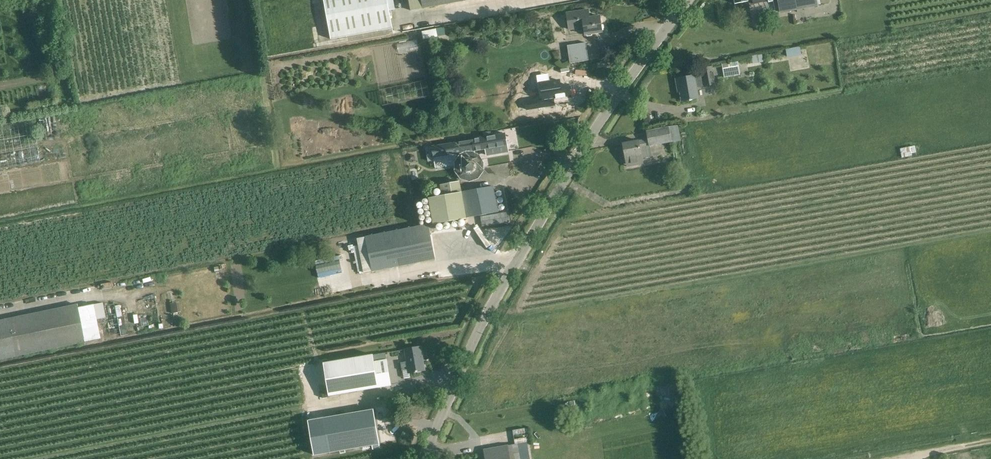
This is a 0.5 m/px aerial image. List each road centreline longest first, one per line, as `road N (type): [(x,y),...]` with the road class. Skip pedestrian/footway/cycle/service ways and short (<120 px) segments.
road 1 (unclassified): [(423,458),(515,265),(686,0)]

